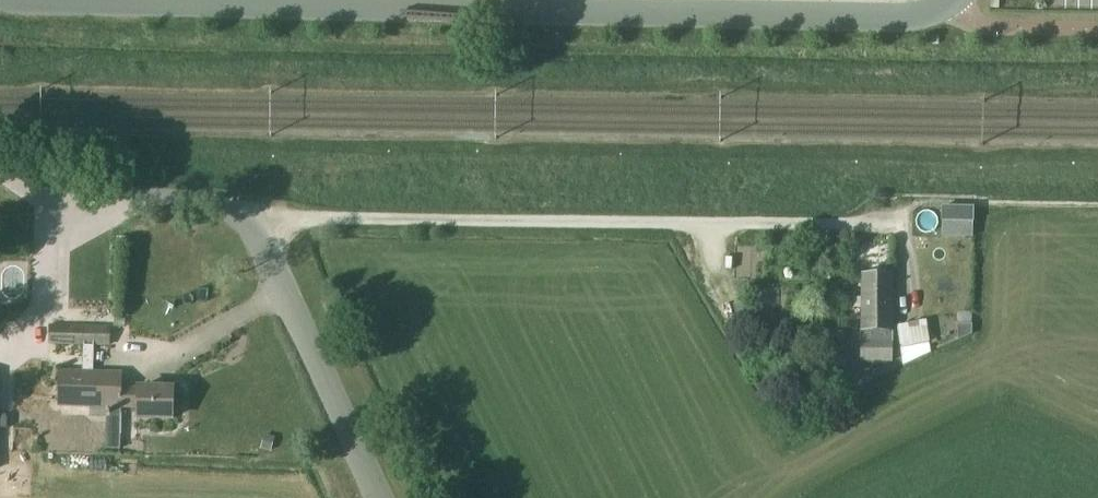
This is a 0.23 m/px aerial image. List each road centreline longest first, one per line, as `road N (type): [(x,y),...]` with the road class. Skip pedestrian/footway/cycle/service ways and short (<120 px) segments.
road 1 (unclassified): [(88,0),(885,18),(918,16),(952,0)]
road 2 (unclassified): [(0,164),(76,186),(211,205),(247,225),(377,497)]

